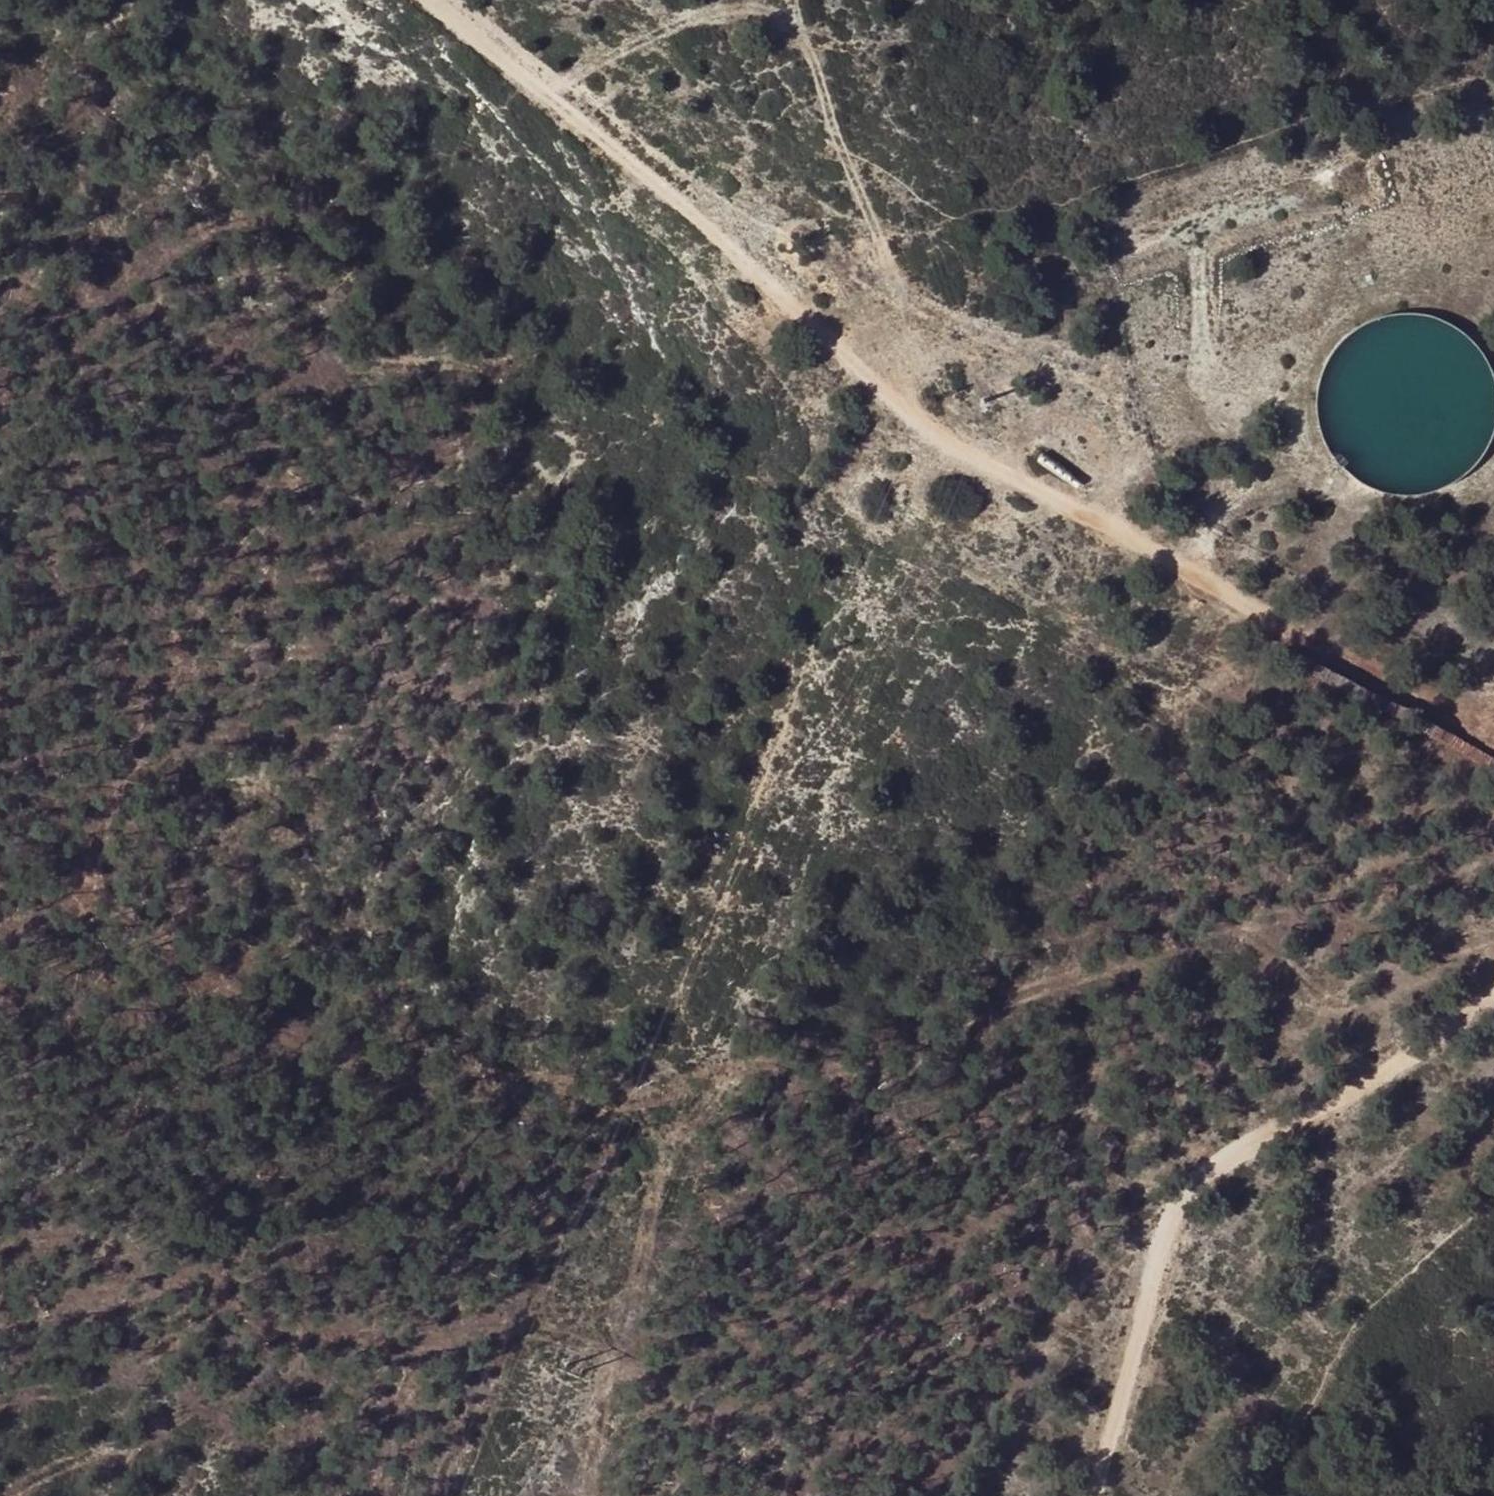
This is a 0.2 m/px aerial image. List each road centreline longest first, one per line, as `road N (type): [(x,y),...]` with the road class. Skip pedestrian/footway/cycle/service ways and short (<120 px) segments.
road 1 (track): [(1493,745),(875,399),(841,343),(584,120),(432,0)]
road 2 (track): [(1092,1495),(1153,1219),(1330,1113),(1493,1000)]

